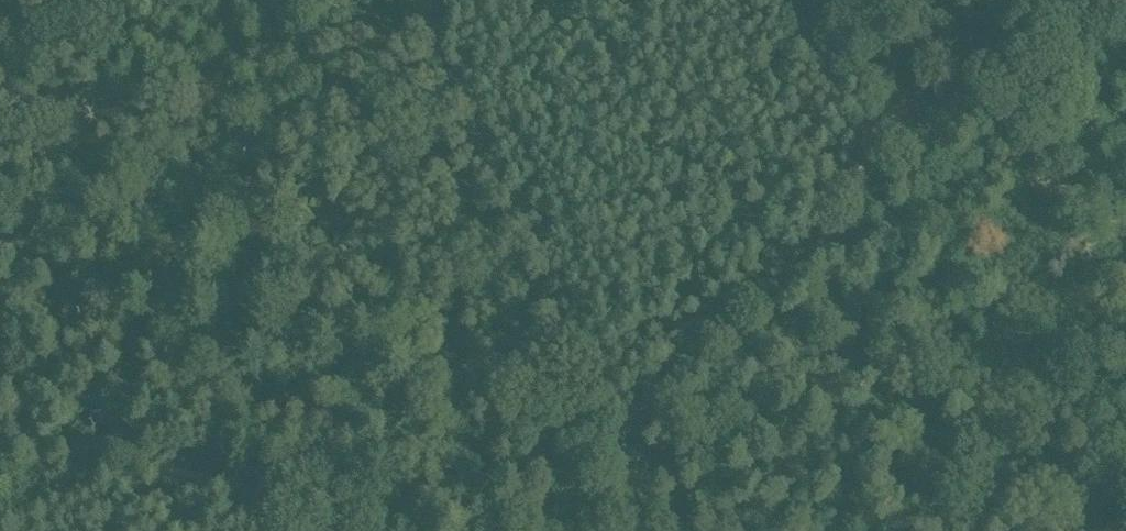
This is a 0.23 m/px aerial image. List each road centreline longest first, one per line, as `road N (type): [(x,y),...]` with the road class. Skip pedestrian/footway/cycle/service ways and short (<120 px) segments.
road 1 (track): [(501,530),(912,103)]
road 2 (track): [(1125,227),(838,56),(774,0)]
road 3 (track): [(0,510),(136,465),(212,471),(341,530)]

